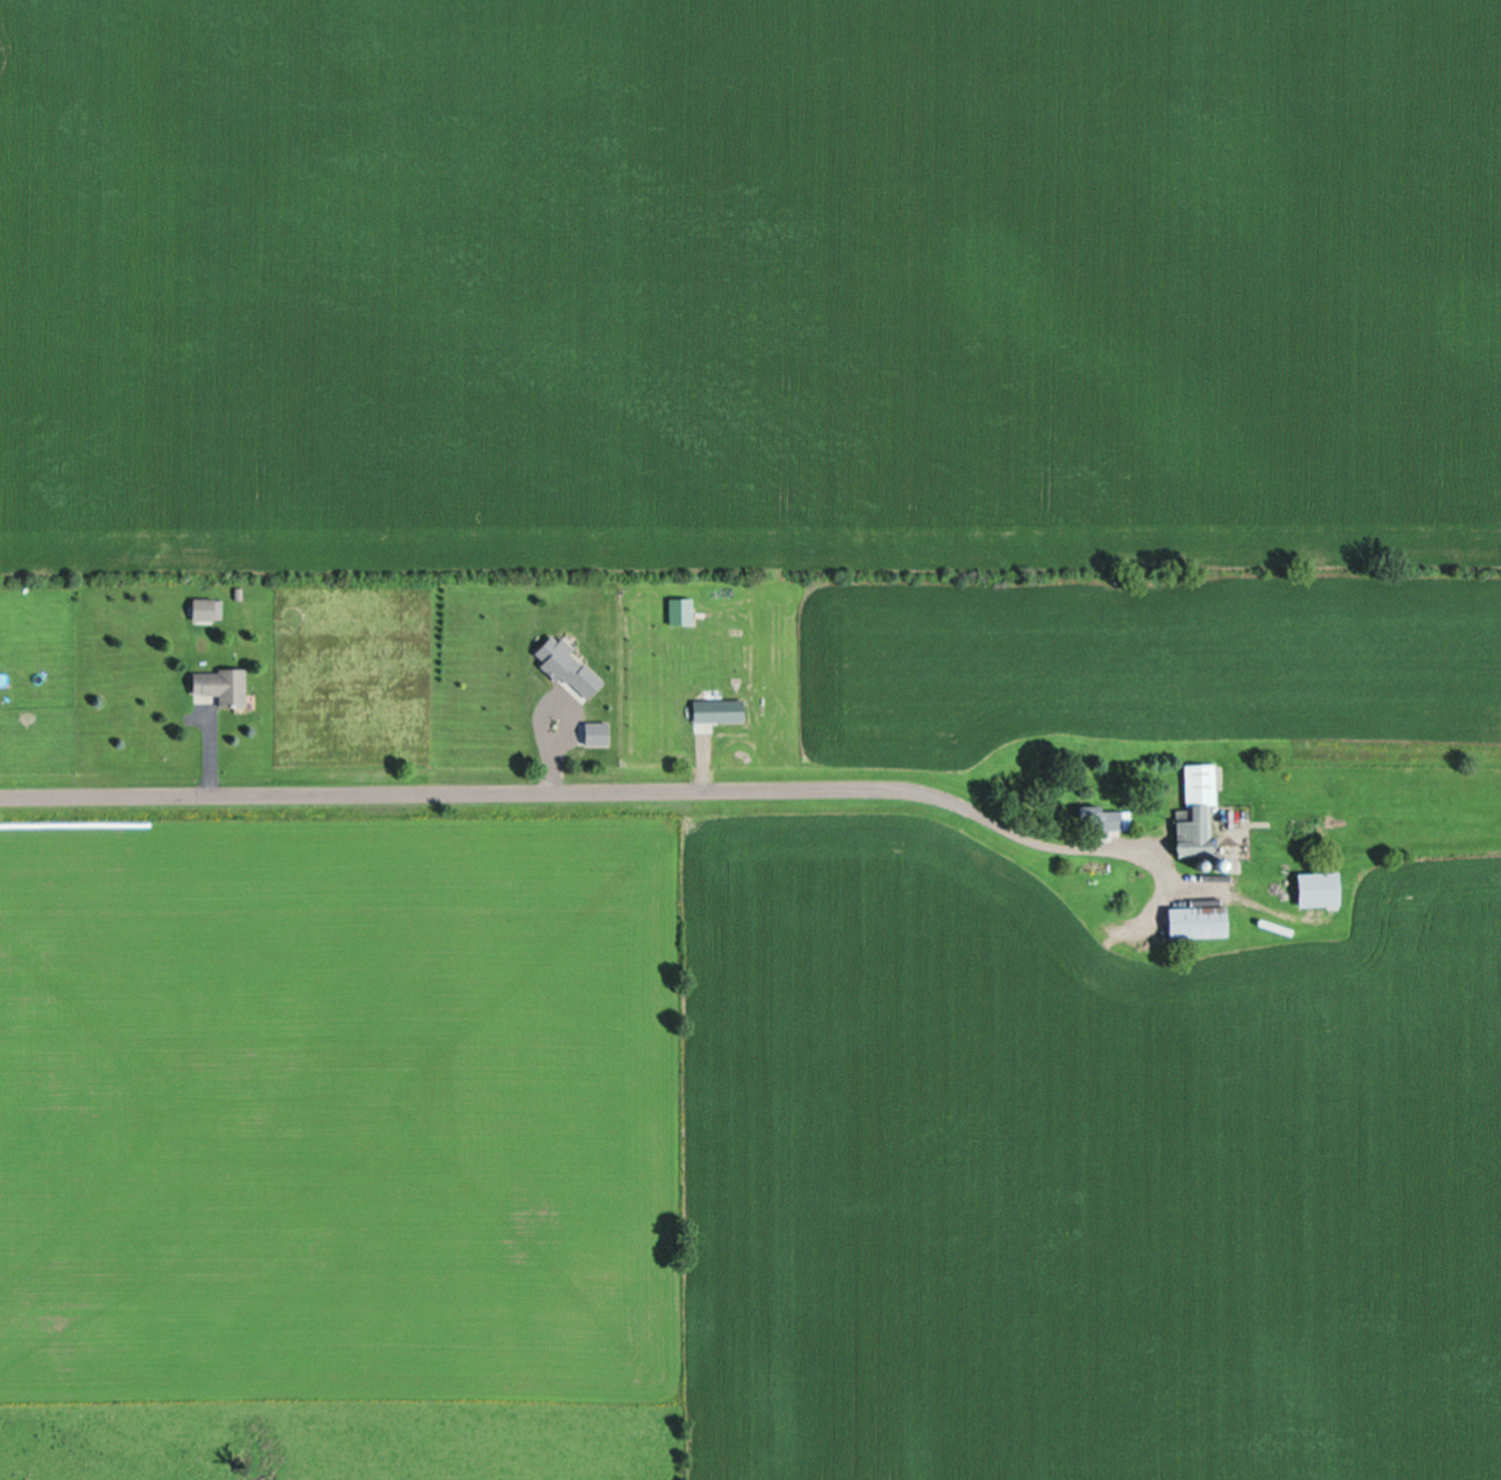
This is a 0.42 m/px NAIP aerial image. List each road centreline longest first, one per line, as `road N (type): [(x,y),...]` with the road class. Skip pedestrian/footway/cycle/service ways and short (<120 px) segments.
road 1 (residential): [(1162,850),(1066,846),(947,799),(890,789),(0,797)]

